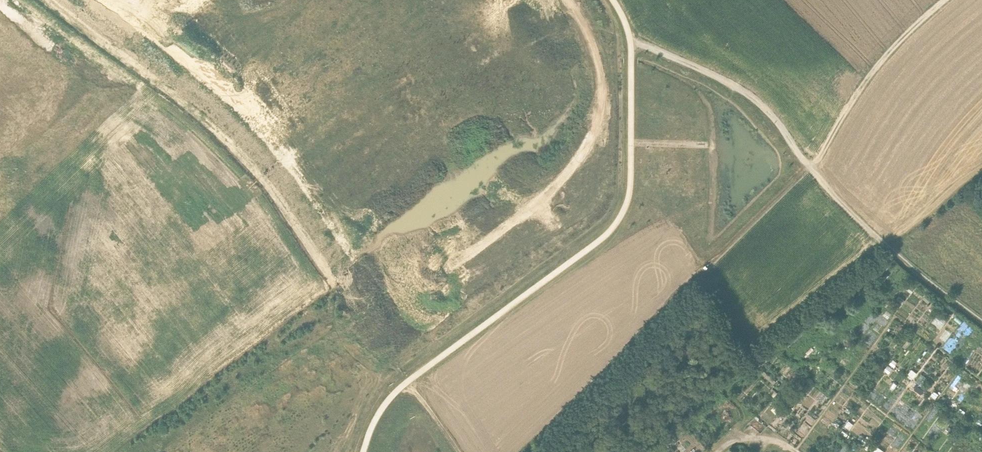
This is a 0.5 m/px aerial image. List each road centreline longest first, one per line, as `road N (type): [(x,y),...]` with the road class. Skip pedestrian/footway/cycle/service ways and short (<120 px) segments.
road 1 (track): [(534,451),(811,169)]
road 2 (track): [(563,0),(594,41),(600,127),(528,219)]
road 3 (track): [(628,34),(747,93),(811,169)]
road 4 (track): [(811,169),(890,250),(981,321)]
road 5 (track): [(947,0),(862,88),(811,169)]

